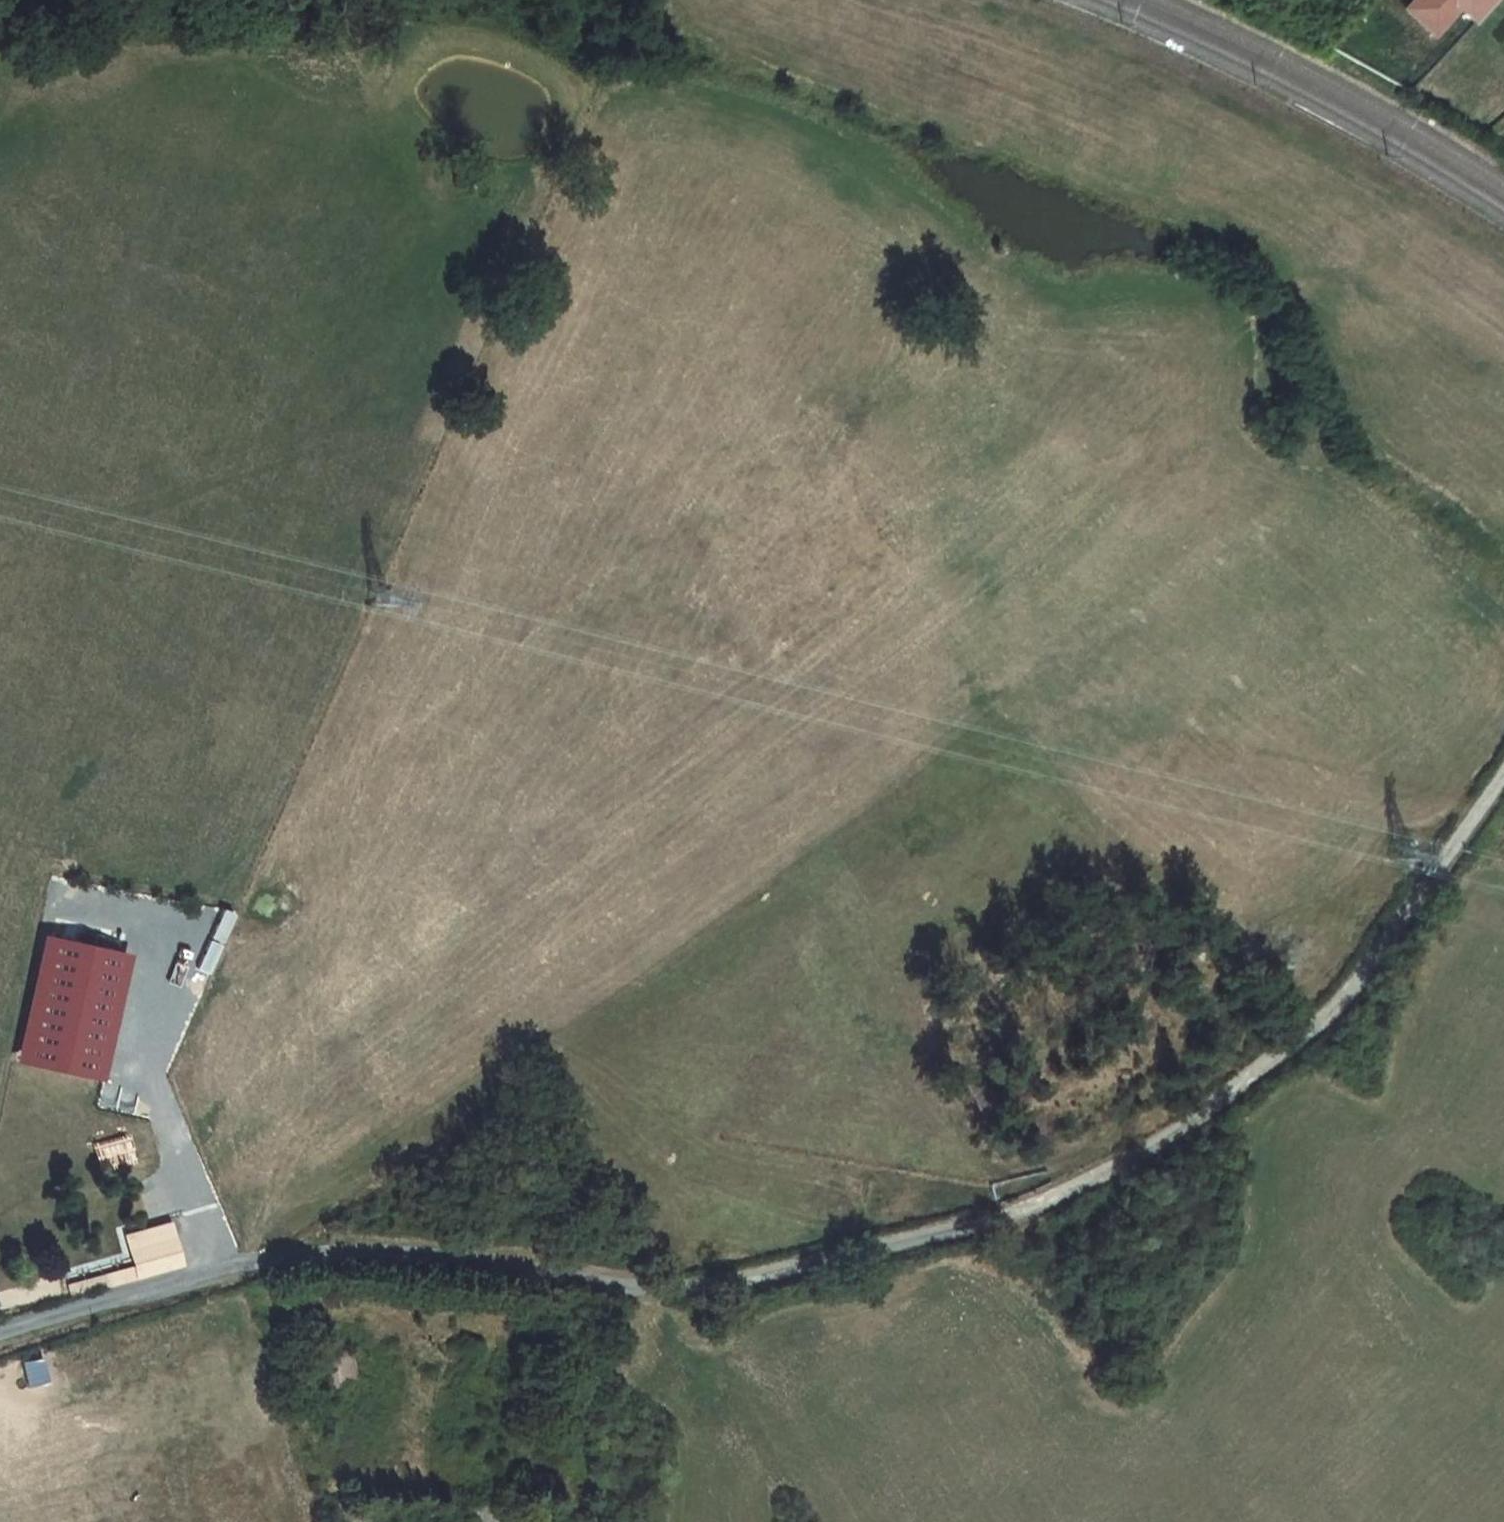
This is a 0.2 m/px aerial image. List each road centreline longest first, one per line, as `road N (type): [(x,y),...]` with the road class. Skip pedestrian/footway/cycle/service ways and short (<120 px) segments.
road 1 (track): [(420,1251),(625,1291),(686,1290),(1001,1220),(1175,1136),(1313,1026),(1423,897),(1503,779)]
road 2 (unclassified): [(0,1333),(103,1301),(328,1251),(420,1251)]

